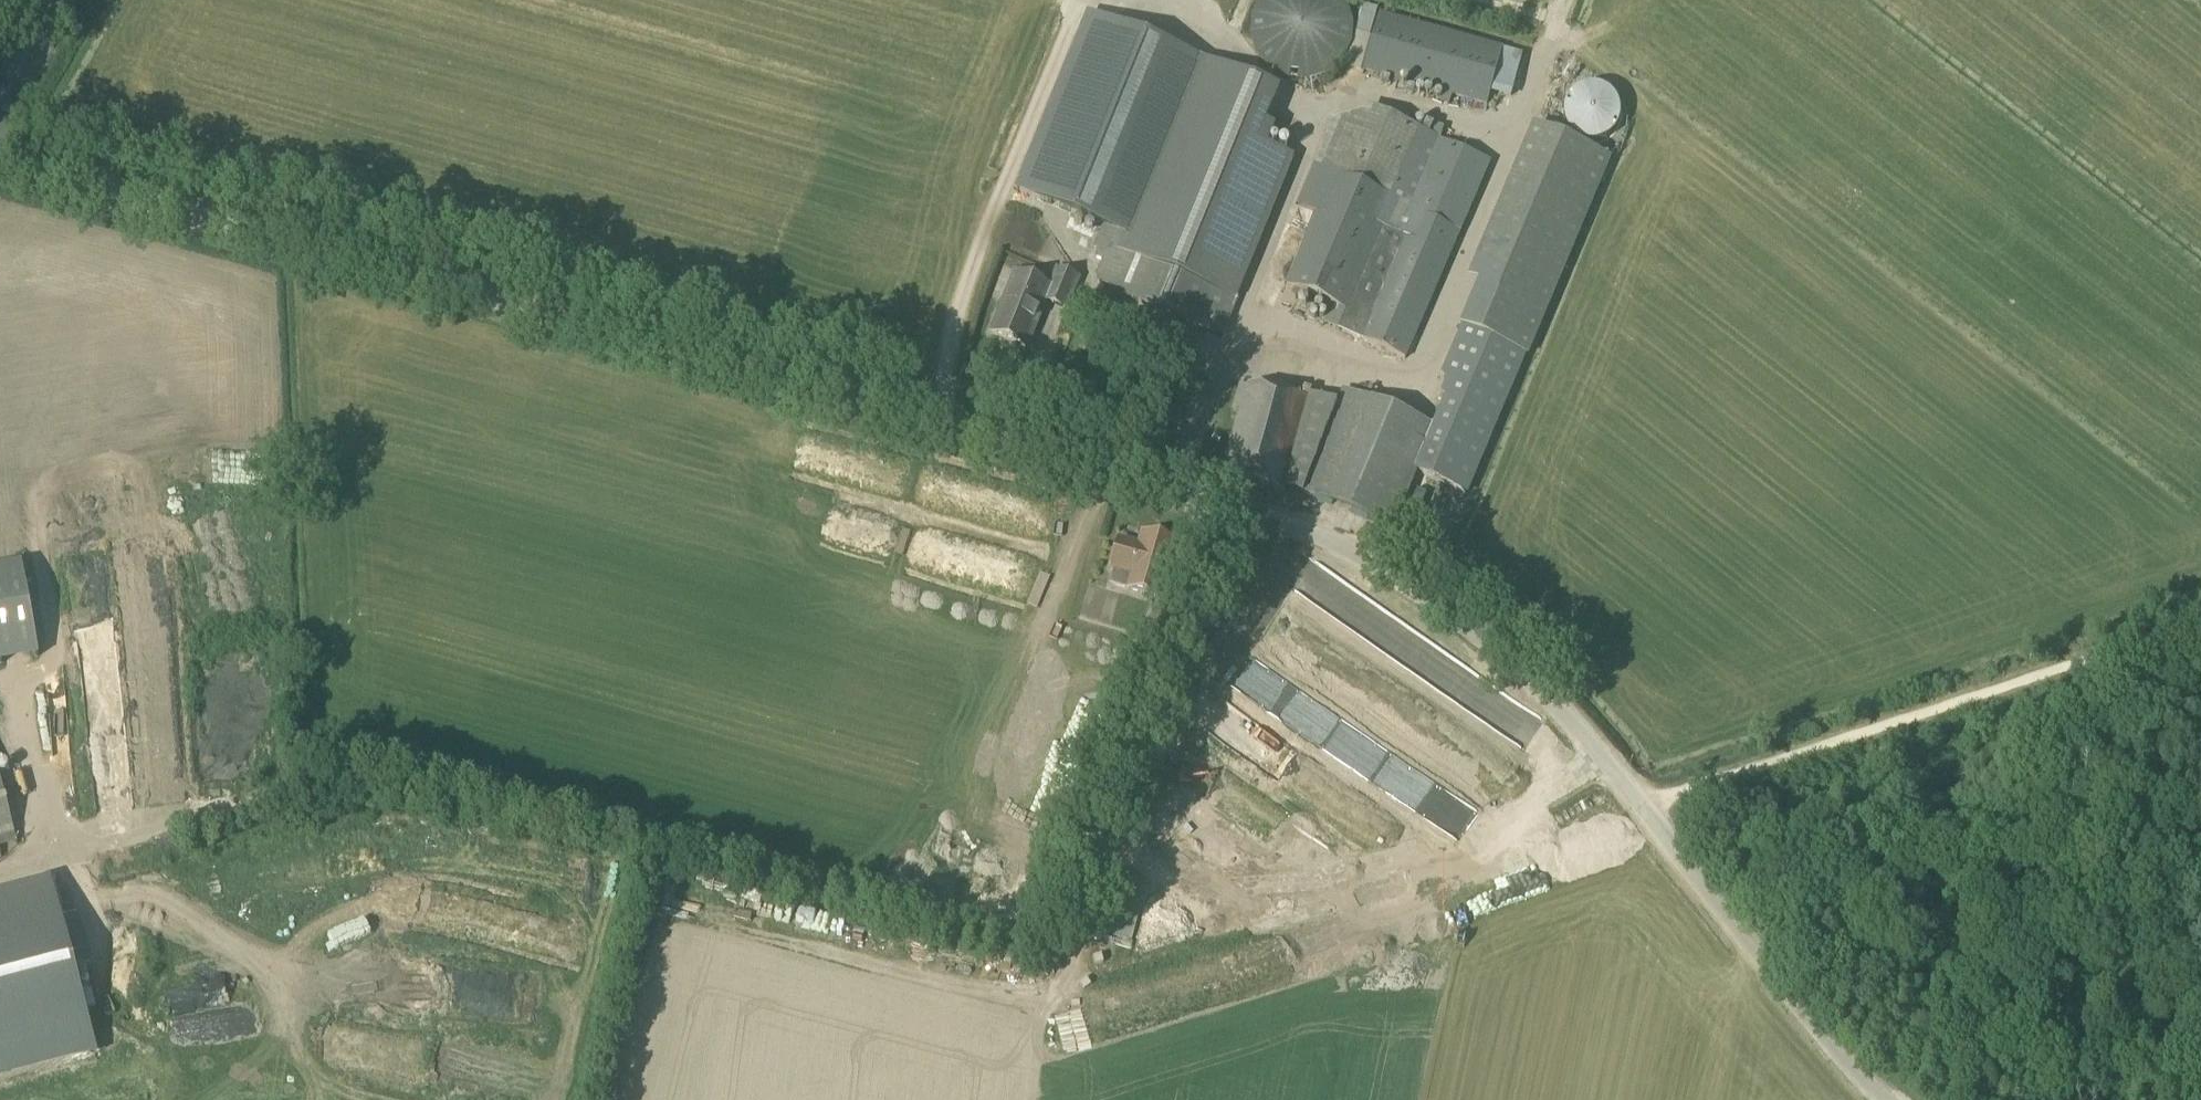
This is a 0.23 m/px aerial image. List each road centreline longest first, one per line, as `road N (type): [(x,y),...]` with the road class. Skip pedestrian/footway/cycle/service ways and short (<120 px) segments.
road 1 (unclassified): [(1887,1099),(1833,1051),(1575,725),(1425,601),(1326,537),(0,160)]
road 2 (unclassified): [(0,124),(65,0)]

